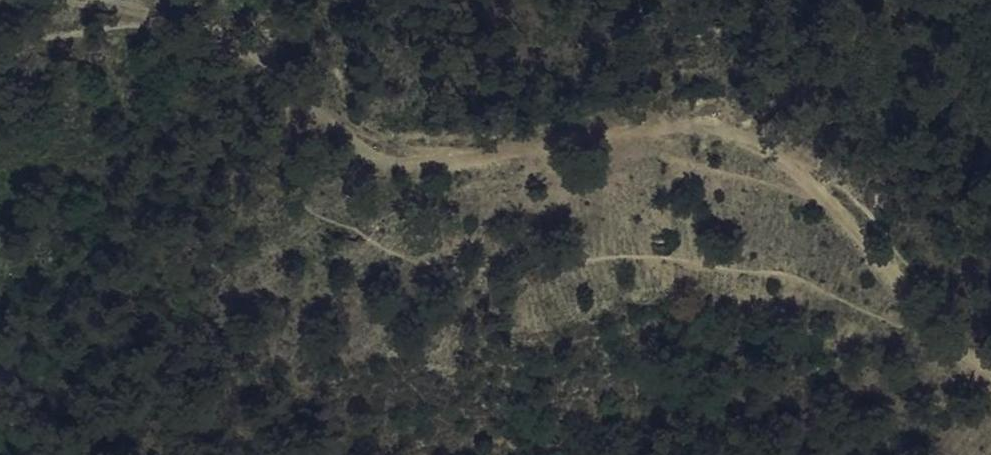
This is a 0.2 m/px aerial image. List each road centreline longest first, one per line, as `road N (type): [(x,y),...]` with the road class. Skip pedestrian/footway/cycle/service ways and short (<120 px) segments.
road 1 (track): [(243,50),(300,83),(376,155),(428,160),(643,133)]
road 2 (track): [(990,371),(824,198)]
road 3 (track): [(643,133),(707,128),(750,137),(824,198)]

